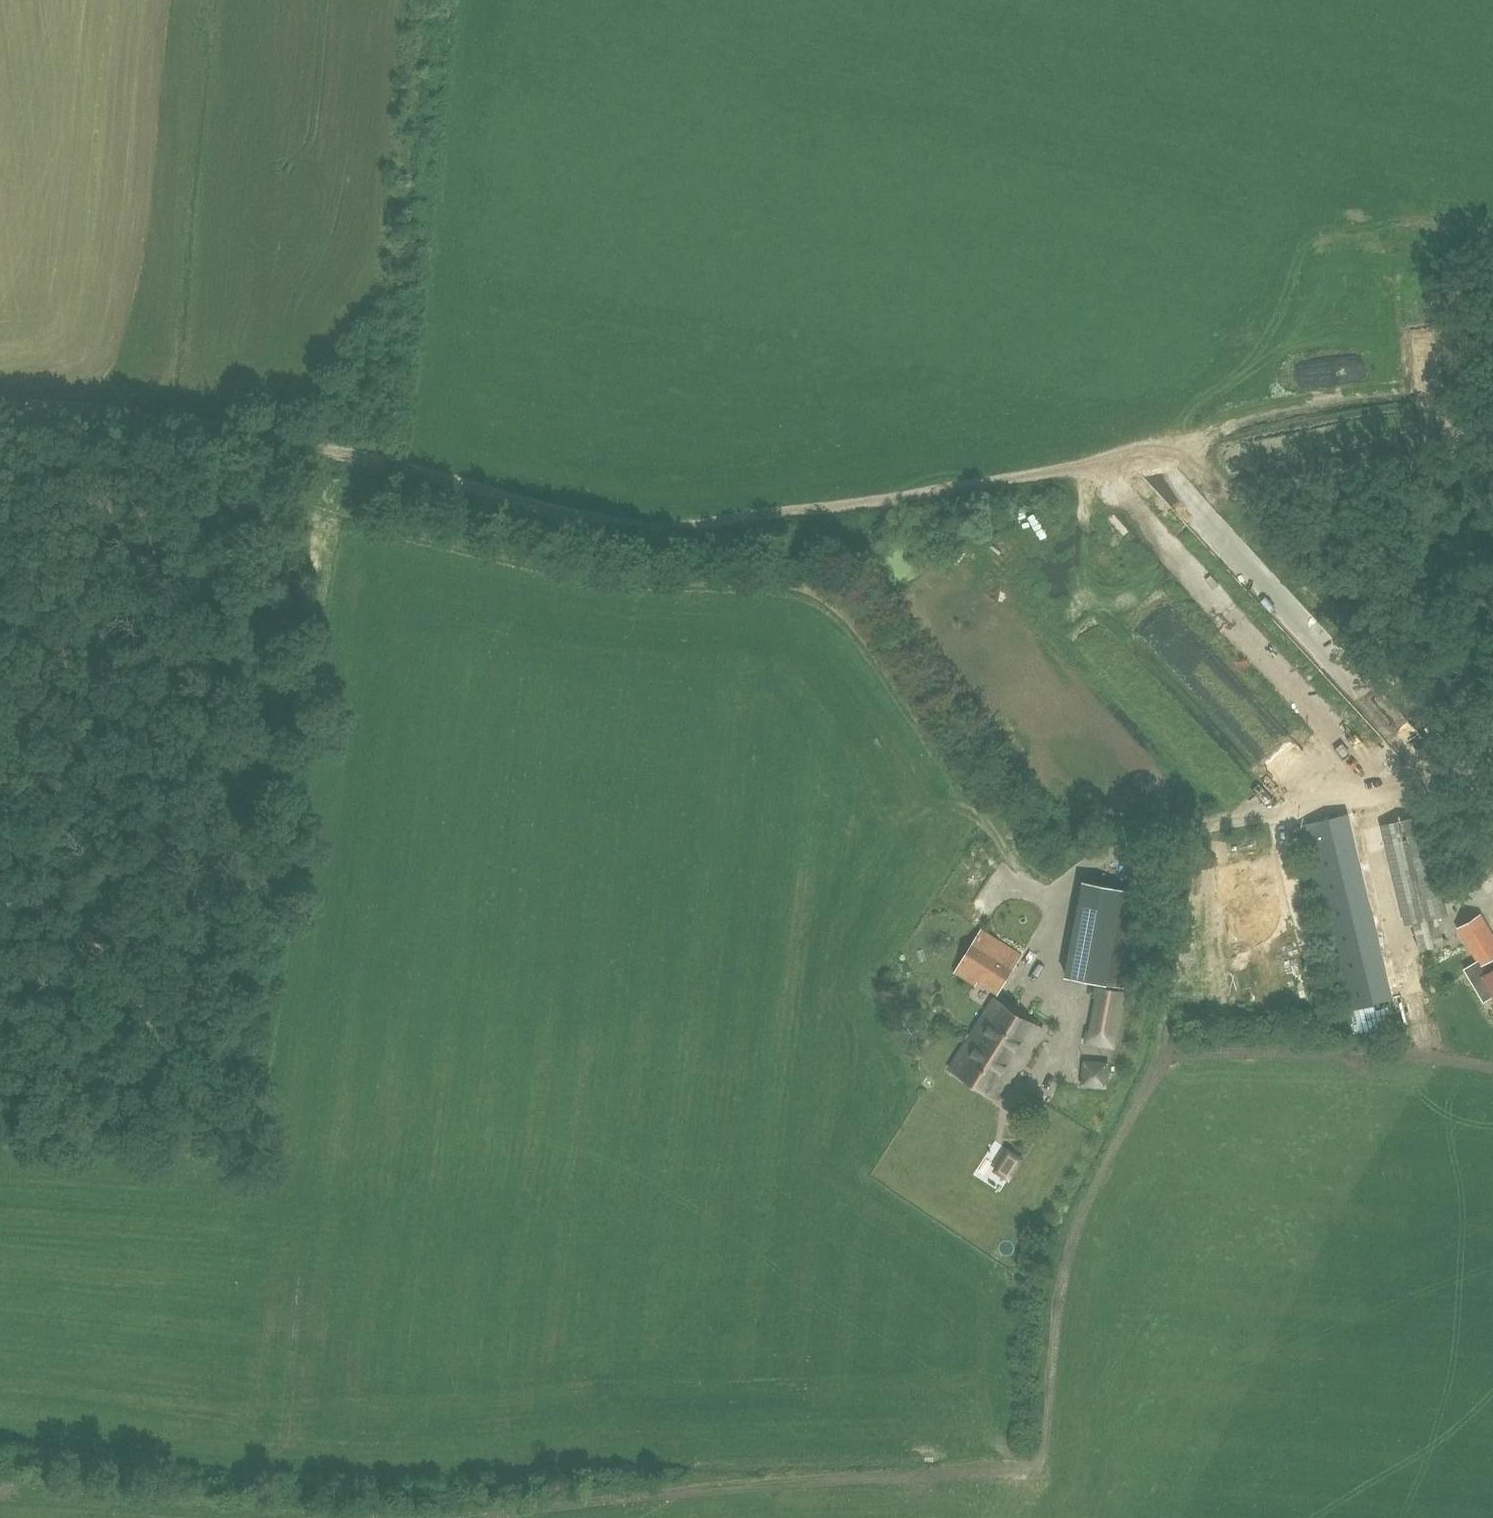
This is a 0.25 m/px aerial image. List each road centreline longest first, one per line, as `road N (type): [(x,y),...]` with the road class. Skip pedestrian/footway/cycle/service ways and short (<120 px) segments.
road 1 (track): [(1492,394),(1385,439),(1229,484),(1192,452),(707,533),(639,532),(366,453),(183,418),(21,403),(0,411)]

